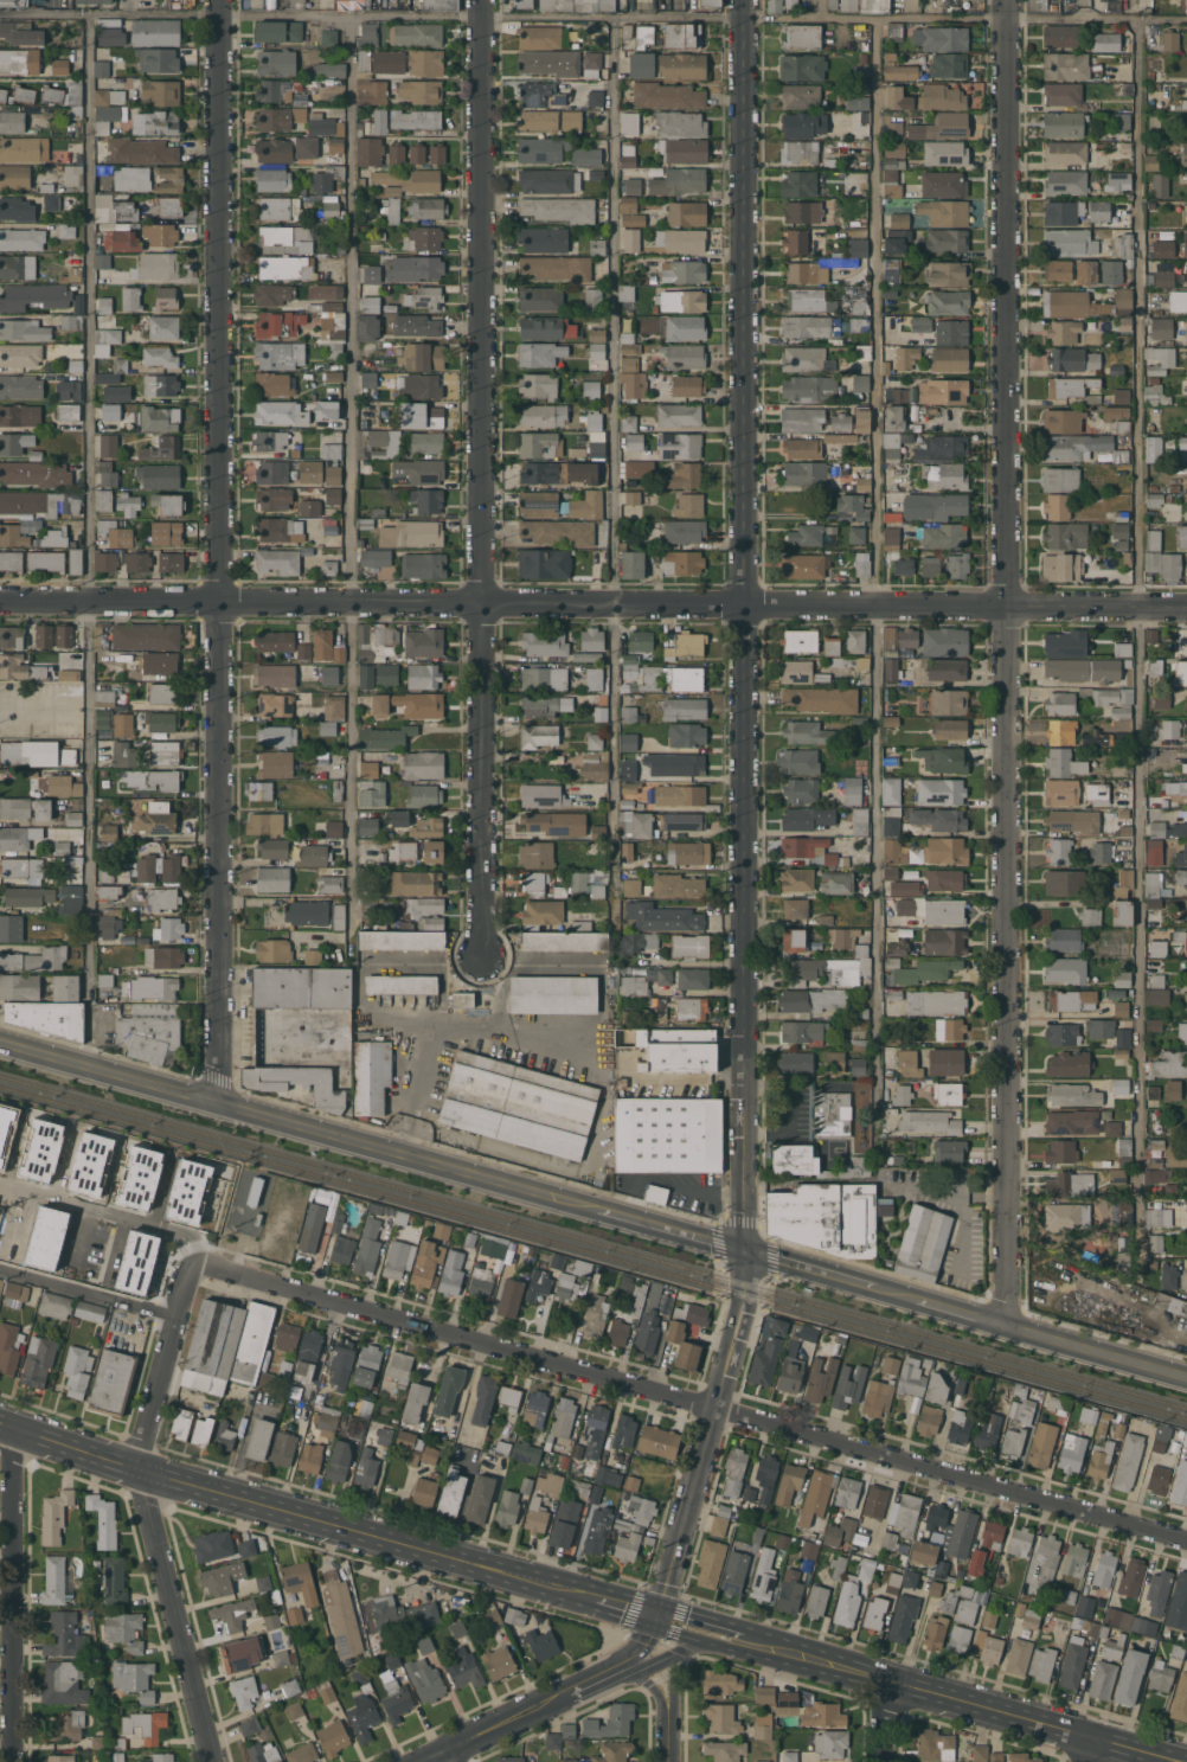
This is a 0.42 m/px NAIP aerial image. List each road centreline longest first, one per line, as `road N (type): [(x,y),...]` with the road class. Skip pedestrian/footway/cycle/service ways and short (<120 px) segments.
road 1 (residential): [(1009,0),(1005,1325)]
road 2 (residential): [(220,0),(218,1108)]
road 3 (residential): [(1186,1539),(195,1263)]
road 4 (tertiary): [(1010,610),(0,603)]
road 5 (residential): [(481,0),(483,960)]
road 6 (tertiary): [(744,610),(745,1251)]
road 7 (secondary): [(0,1424),(586,1595)]
road 8 (tertiary): [(748,0),(744,610)]
road 9 (tertiary): [(745,1251),(218,1108)]
road 10 (secondary): [(788,1654),(1169,1761)]
road 11 (residential): [(11,1428),(11,1761)]
road 12 (residential): [(139,1468),(212,1761)]
road 13 (tertiary): [(657,1615),(641,1648),(579,1691),(425,1761)]
road 14 (tertiary): [(1005,1325),(745,1251)]
road 15 (tertiary): [(218,1108),(0,1043)]
road 16 (tertiary): [(714,1409),(657,1615)]
road 17 (residential): [(195,1263),(139,1468)]
road 18 (tertiary): [(1186,1377),(1005,1325)]
road 19 (residential): [(181,1314),(0,1264)]
road 20 (tertiary): [(1186,609),(1010,610)]
road 21 (tertiary): [(745,1251),(714,1409)]
road 22 (secondary): [(657,1615),(788,1654)]
road 23 (tertiary): [(622,1675),(736,1639)]

